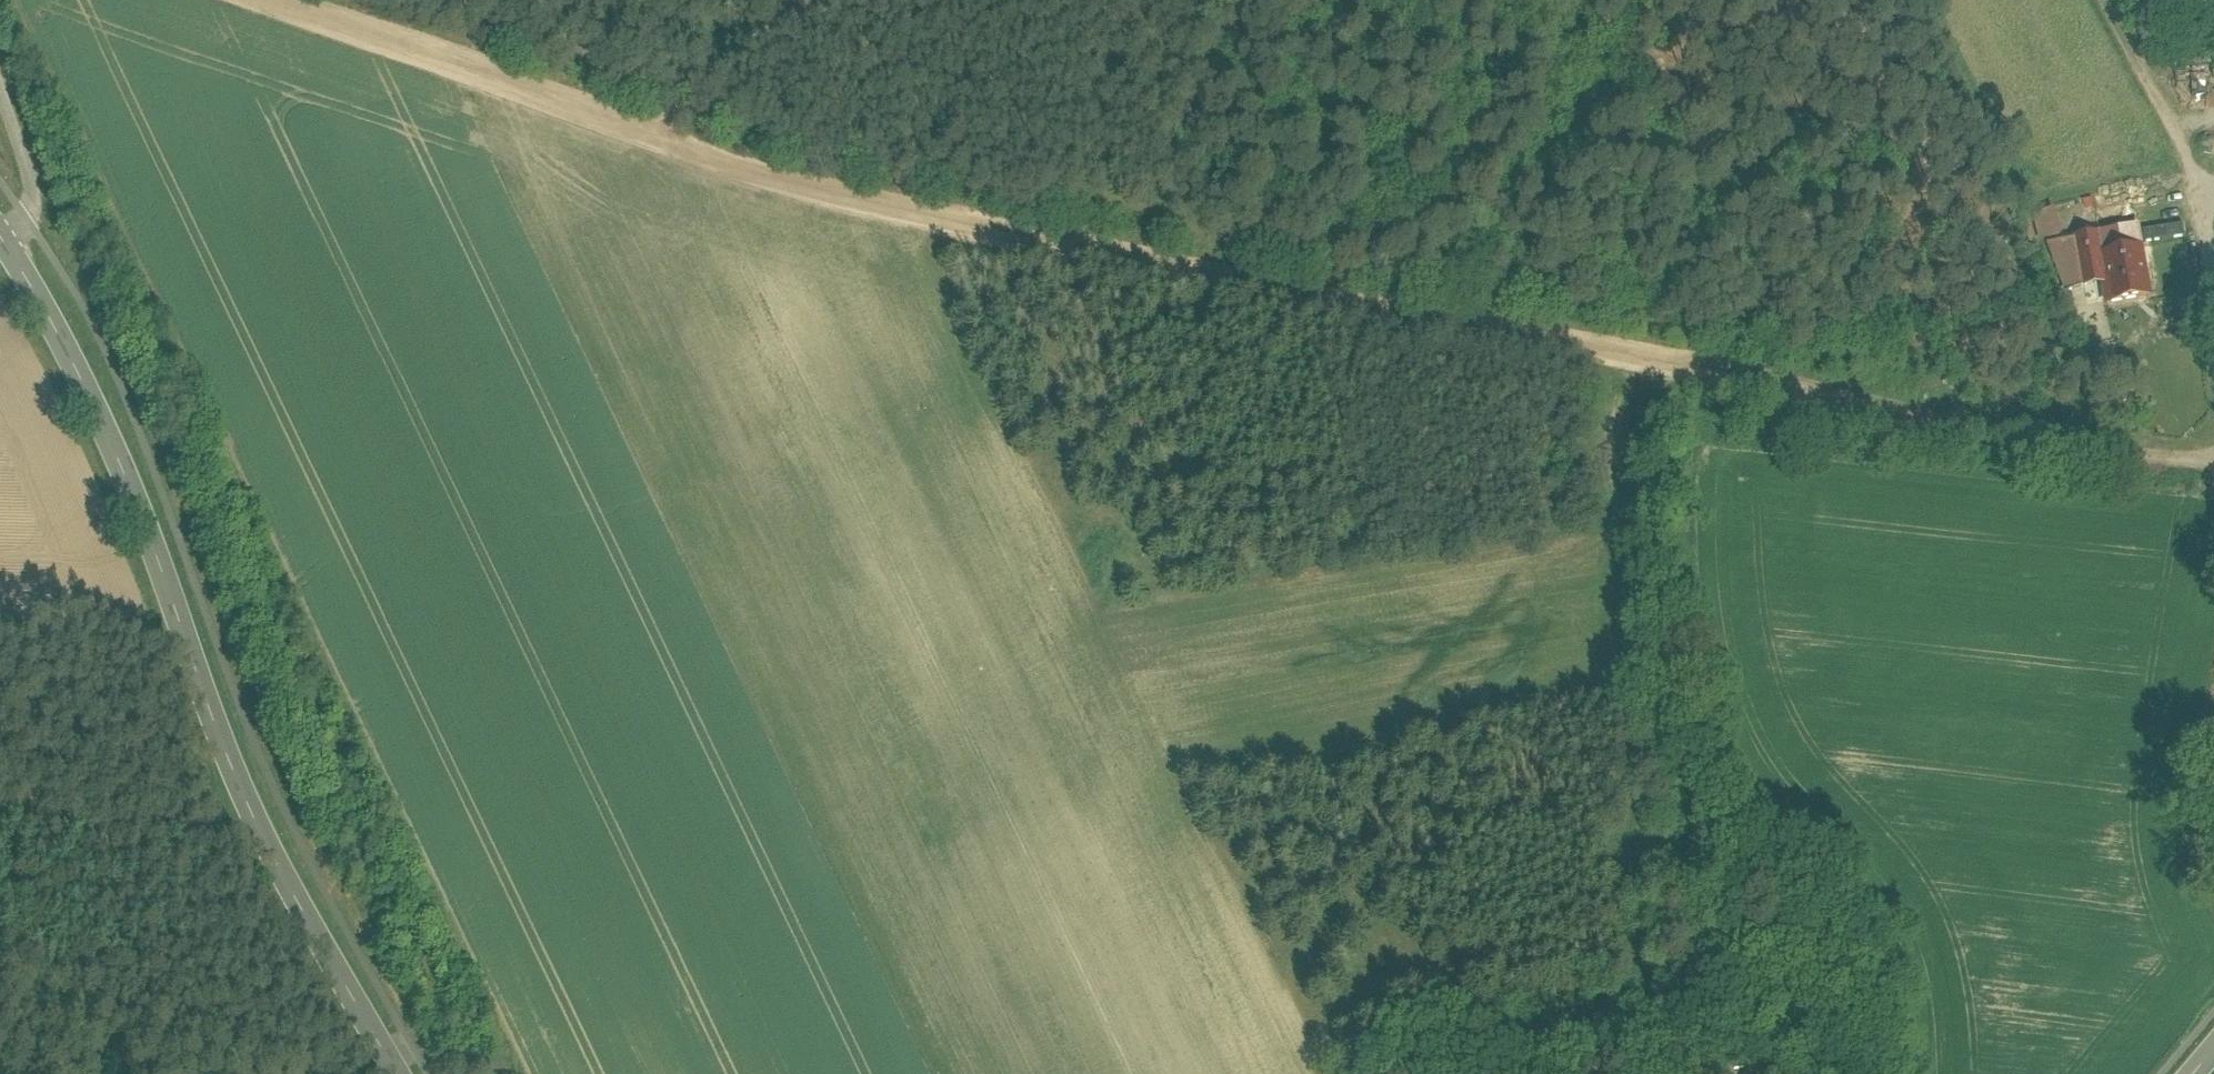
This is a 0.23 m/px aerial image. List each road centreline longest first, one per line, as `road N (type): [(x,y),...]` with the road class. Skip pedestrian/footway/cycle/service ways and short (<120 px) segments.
road 1 (track): [(277,0),(869,210),(2213,463)]
road 2 (tertiary): [(0,257),(140,547),(216,748),(294,914),(384,1073)]
road 3 (residential): [(2213,309),(2200,187),(2103,0)]
road 4 (track): [(668,139),(717,71),(809,24),(835,0)]
road 5 (track): [(1610,349),(1599,410),(1601,515)]

